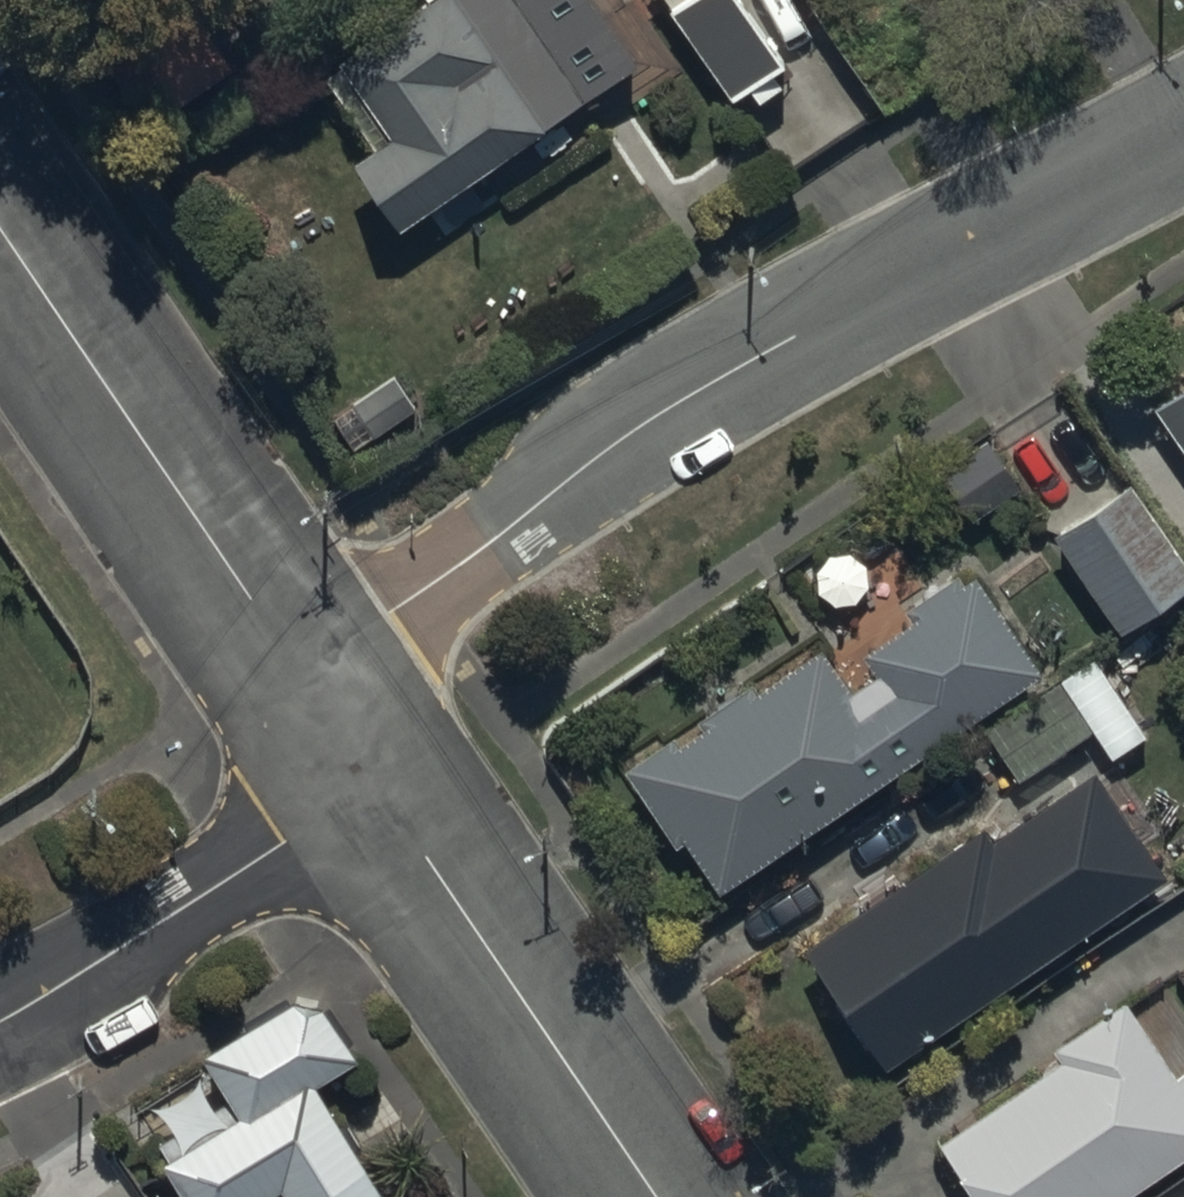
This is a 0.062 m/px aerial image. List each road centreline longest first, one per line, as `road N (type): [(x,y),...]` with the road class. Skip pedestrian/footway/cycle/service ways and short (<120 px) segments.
road 1 (residential): [(299,671),(615,441),(1183,124)]
road 2 (residential): [(0,230),(299,671)]
road 3 (residential): [(372,784),(655,1196)]
road 4 (residential): [(0,1018),(372,784)]
road 5 (residential): [(299,671),(372,784)]

